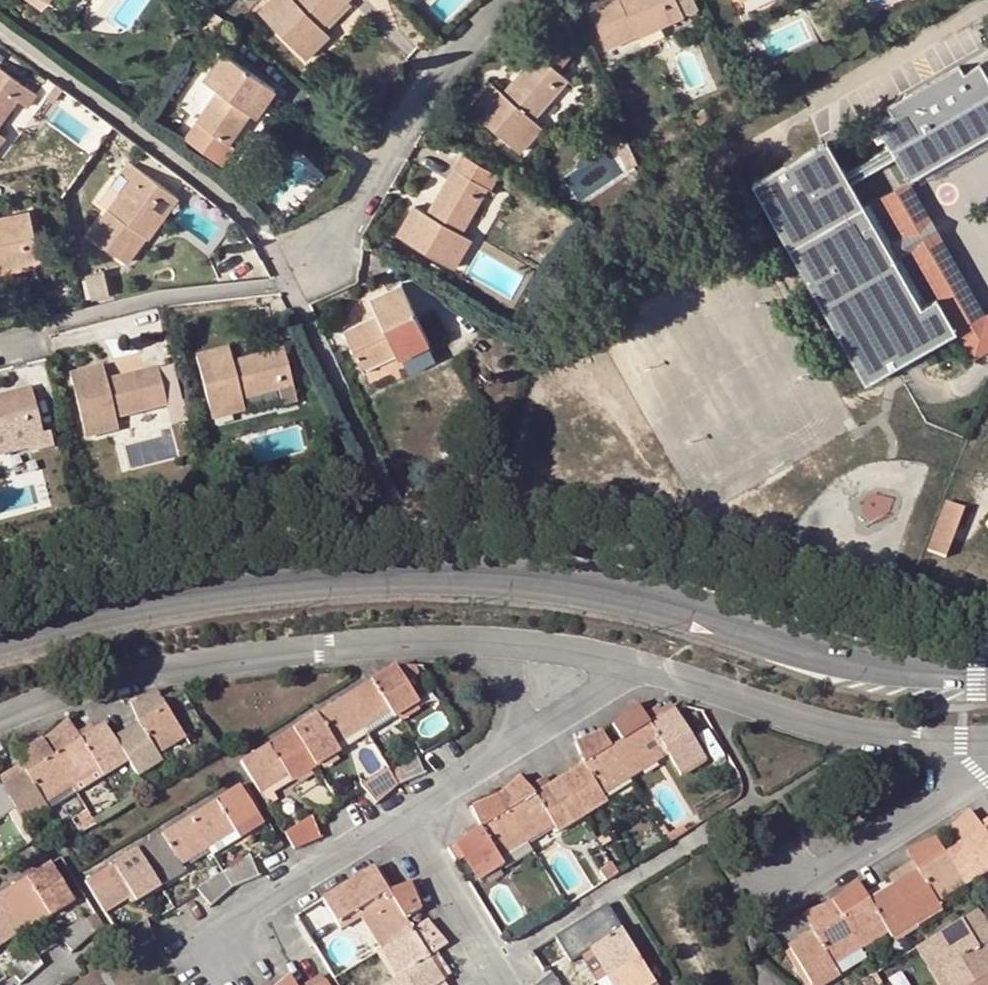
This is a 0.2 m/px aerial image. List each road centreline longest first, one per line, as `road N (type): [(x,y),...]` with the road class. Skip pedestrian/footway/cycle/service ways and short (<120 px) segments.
road 1 (unclassified): [(0,651),(259,591),(454,587),(658,613),(815,665),(987,679)]
road 2 (residential): [(505,648),(331,644),(202,660),(51,694),(0,719)]
road 3 (residential): [(987,743),(911,740),(632,668)]
road 4 (residential): [(537,0),(463,46),(321,260)]
road 5 (residential): [(987,749),(782,894)]
road 6 (residential): [(405,829),(217,939)]
road 7 (residential): [(405,829),(504,984)]
road 8 (residential): [(512,747),(632,668)]
road 9 (residential): [(512,747),(405,829)]
road 10 (residential): [(632,668),(505,648)]

